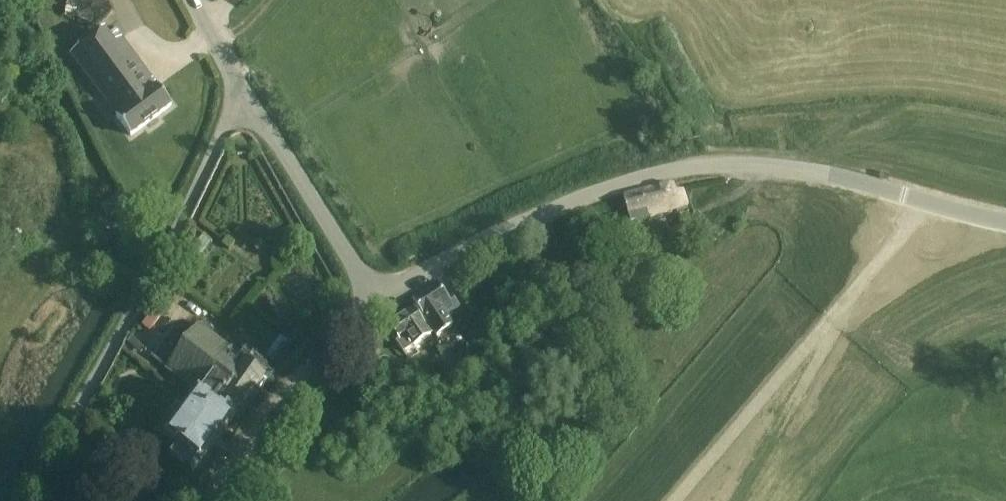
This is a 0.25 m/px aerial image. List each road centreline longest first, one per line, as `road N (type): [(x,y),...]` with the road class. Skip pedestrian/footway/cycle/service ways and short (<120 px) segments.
road 1 (unclassified): [(1005,223),(807,170),(706,163),(630,180),(525,219),(374,298)]
road 2 (unclassified): [(21,500),(243,95)]
road 3 (track): [(676,500),(923,202)]
road 4 (unclassified): [(214,500),(268,415),(374,298)]
road 5 (unclassified): [(374,298),(243,95)]
road 6 (track): [(843,303),(740,500)]

